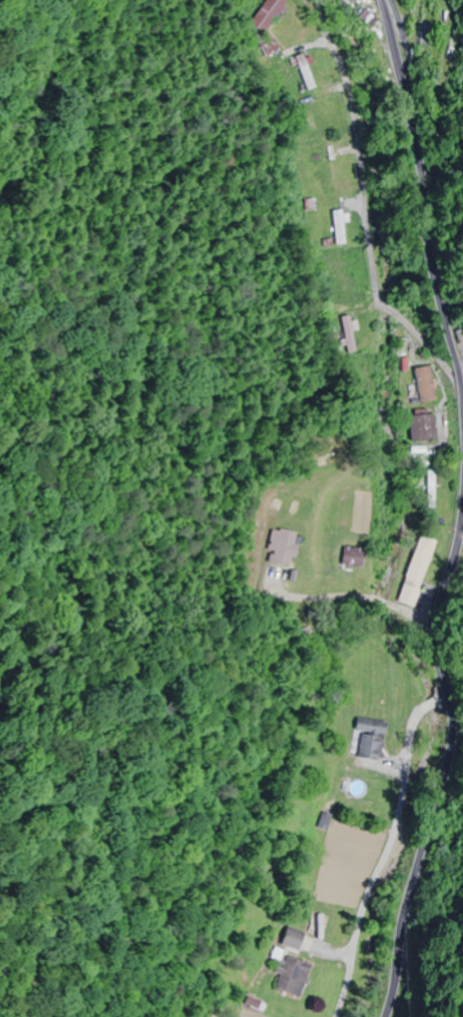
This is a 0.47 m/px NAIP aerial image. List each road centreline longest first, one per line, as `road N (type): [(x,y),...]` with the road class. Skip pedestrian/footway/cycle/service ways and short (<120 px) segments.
road 1 (secondary): [(388,1016),(410,892),(452,746),(437,611),(462,521)]
road 2 (residential): [(460,379),(380,303),(357,126),(334,51),(289,0)]
road 3 (secondary): [(462,405),(377,0)]

